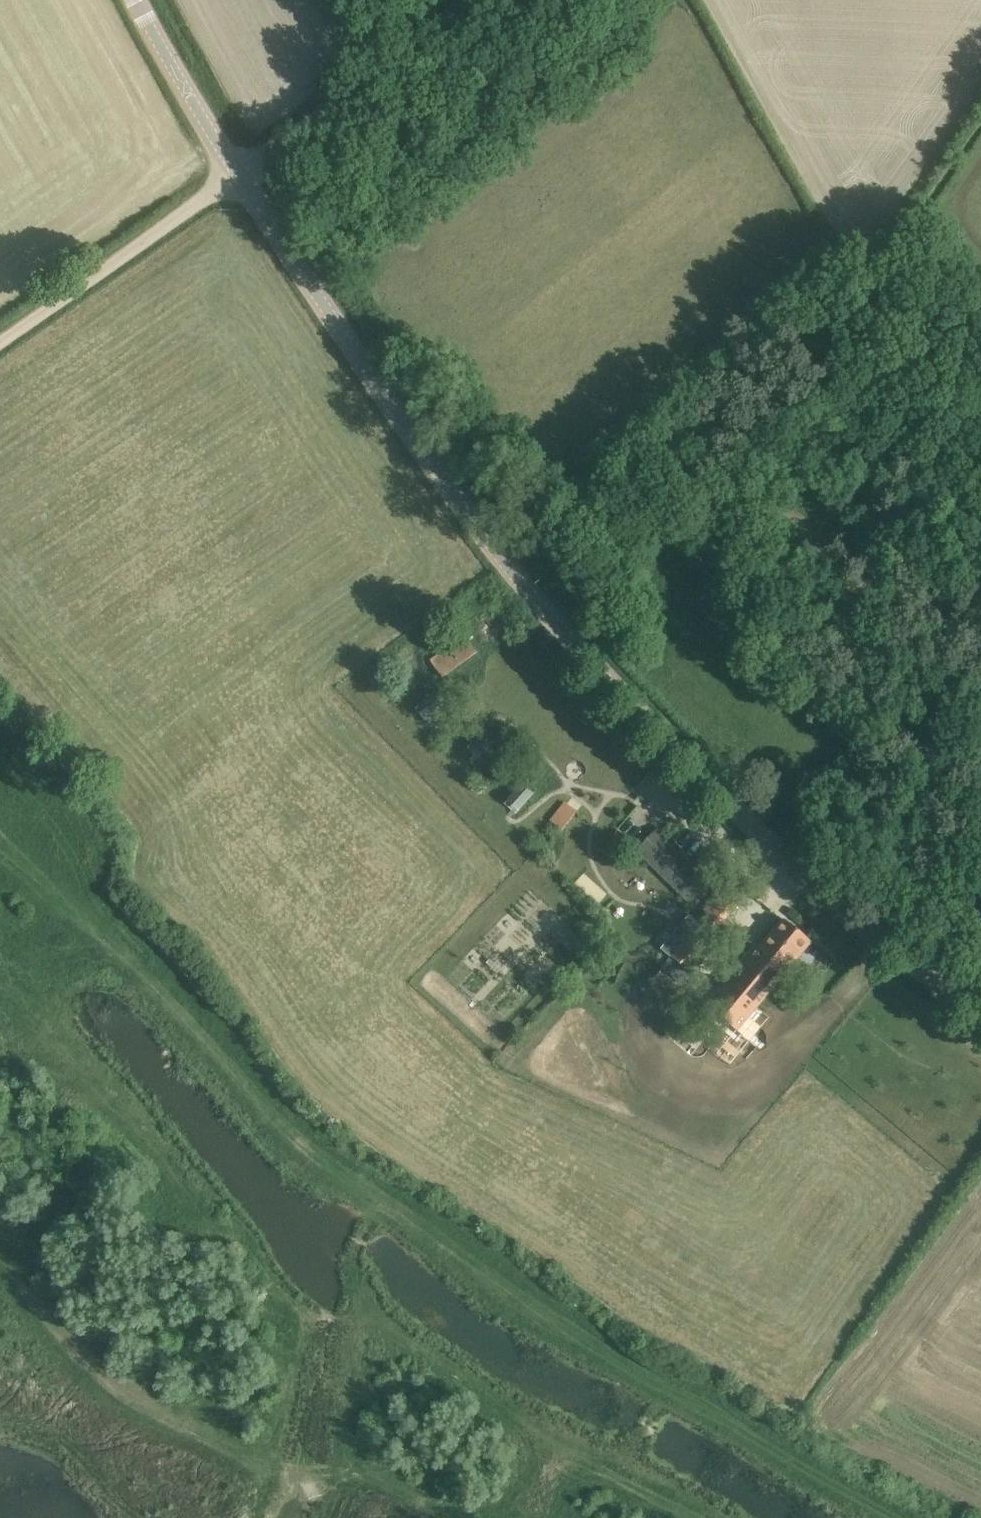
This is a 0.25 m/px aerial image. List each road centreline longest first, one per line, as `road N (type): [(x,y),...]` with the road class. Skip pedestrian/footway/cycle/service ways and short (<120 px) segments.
road 1 (unclassified): [(980,1011),(846,912),(757,832),(492,547),(237,174),(136,0)]
road 2 (track): [(464,0),(371,89),(0,344)]

